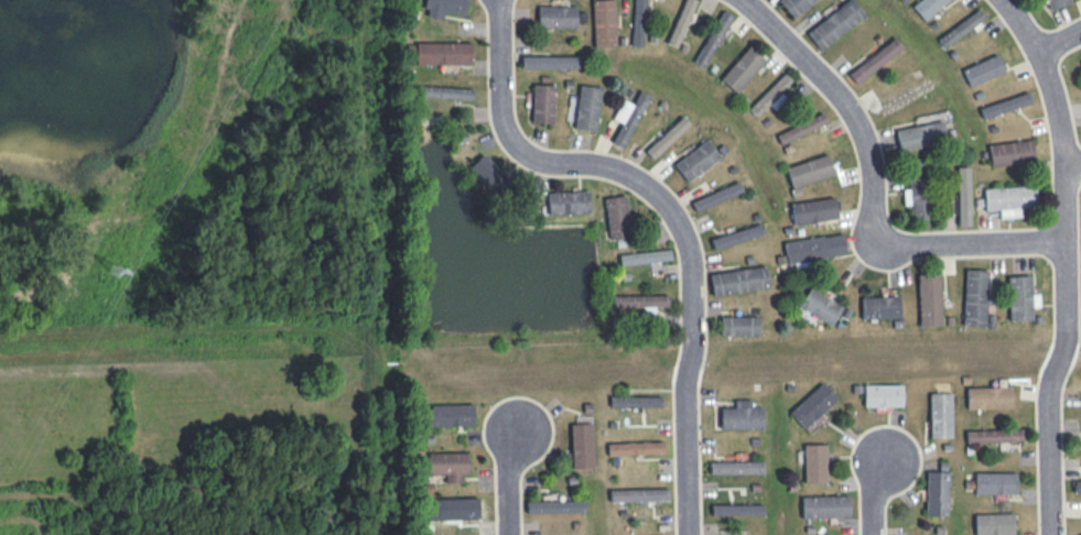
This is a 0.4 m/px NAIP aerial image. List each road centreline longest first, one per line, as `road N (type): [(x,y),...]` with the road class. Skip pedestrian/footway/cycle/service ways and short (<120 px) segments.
road 1 (residential): [(689,534),(687,416),(695,336),(685,237),(662,201),(634,182),(543,166),(505,138),(498,112),(502,0)]
road 2 (residential): [(1001,0),(1040,54),(1069,172),(1068,316),(1052,412),(1055,534)]
road 3 (residential): [(737,0),(856,120),(880,243),(937,254),(1068,250)]

